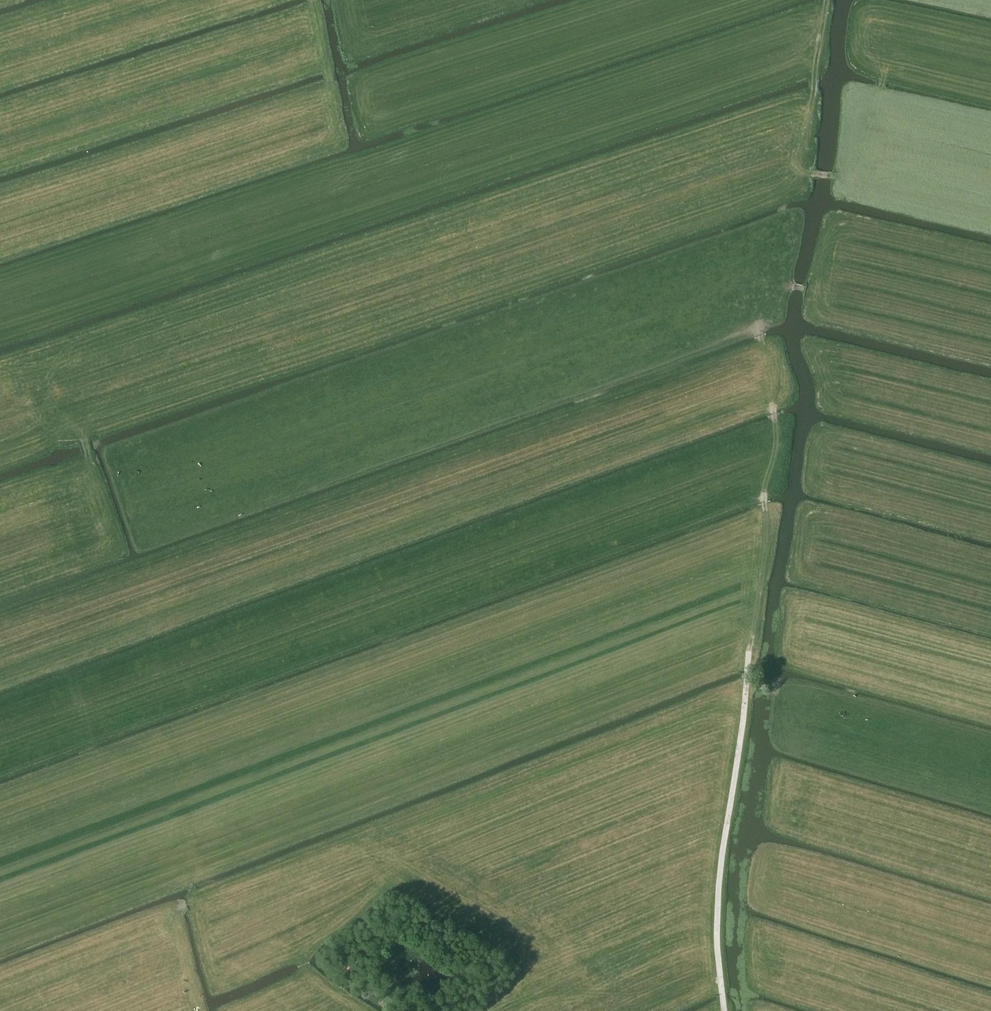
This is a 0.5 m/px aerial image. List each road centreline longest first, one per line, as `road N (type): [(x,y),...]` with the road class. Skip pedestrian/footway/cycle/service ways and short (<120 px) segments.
road 1 (track): [(746,686),(775,422),(760,327)]
road 2 (track): [(724,1010),(717,883),(746,686)]

